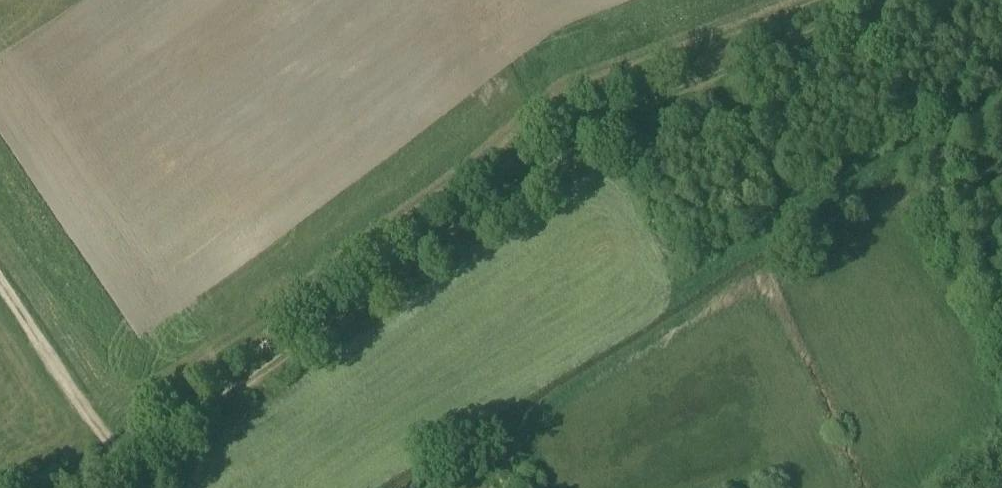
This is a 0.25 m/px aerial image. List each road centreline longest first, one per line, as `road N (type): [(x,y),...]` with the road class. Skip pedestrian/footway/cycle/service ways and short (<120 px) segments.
road 1 (track): [(124,458),(278,363),(613,121),(910,0)]
road 2 (track): [(0,283),(124,458)]
road 3 (track): [(716,76),(810,249)]

